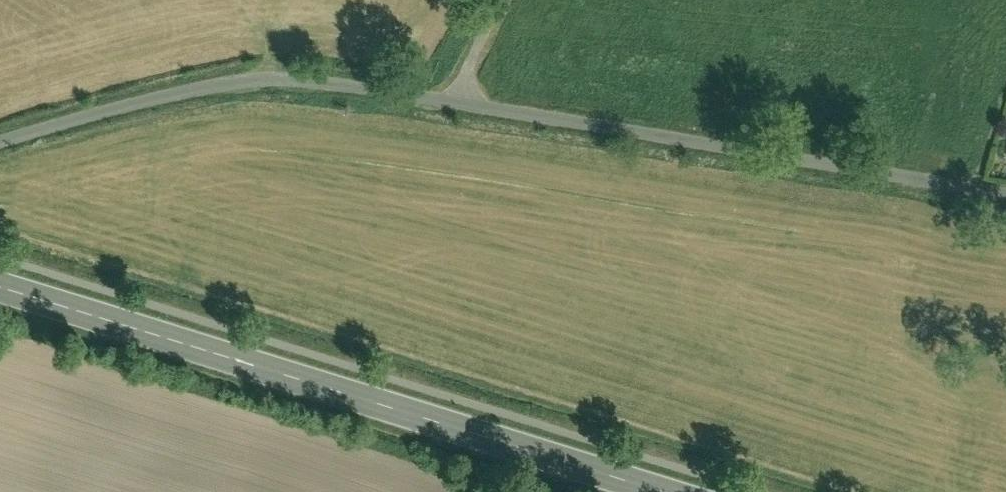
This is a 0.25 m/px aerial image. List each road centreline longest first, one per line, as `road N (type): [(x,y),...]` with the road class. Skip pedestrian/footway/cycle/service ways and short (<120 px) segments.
road 1 (secondary): [(661,491),(0,285)]
road 2 (unclassified): [(453,105),(1005,185)]
road 3 (unclassified): [(0,144),(109,112),(295,85),(453,105)]

